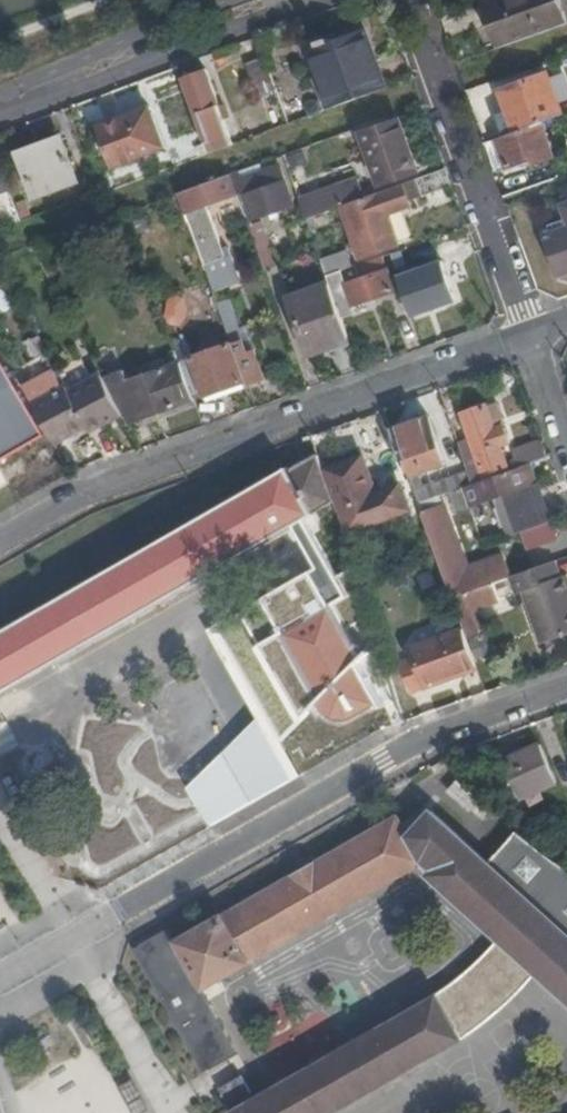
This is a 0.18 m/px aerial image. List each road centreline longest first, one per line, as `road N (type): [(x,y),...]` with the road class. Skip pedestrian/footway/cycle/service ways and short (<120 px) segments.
road 1 (residential): [(0,976),(430,738),(566,688)]
road 2 (residential): [(0,549),(94,496),(532,339)]
road 3 (residential): [(408,0),(532,339)]
road 4 (residential): [(0,116),(313,0)]

